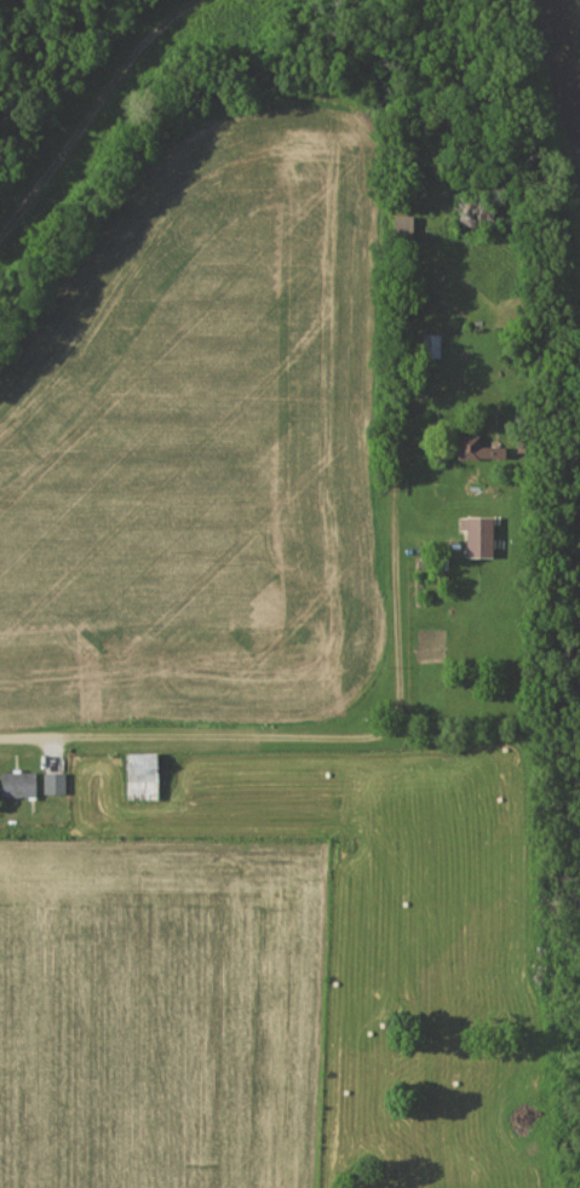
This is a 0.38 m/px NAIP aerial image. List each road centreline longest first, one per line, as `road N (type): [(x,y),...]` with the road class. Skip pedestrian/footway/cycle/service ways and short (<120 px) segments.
road 1 (residential): [(0,737),(357,739)]
road 2 (residential): [(357,739),(394,725),(401,699),(395,461),(403,415)]
road 3 (track): [(454,386),(524,362),(579,308)]

